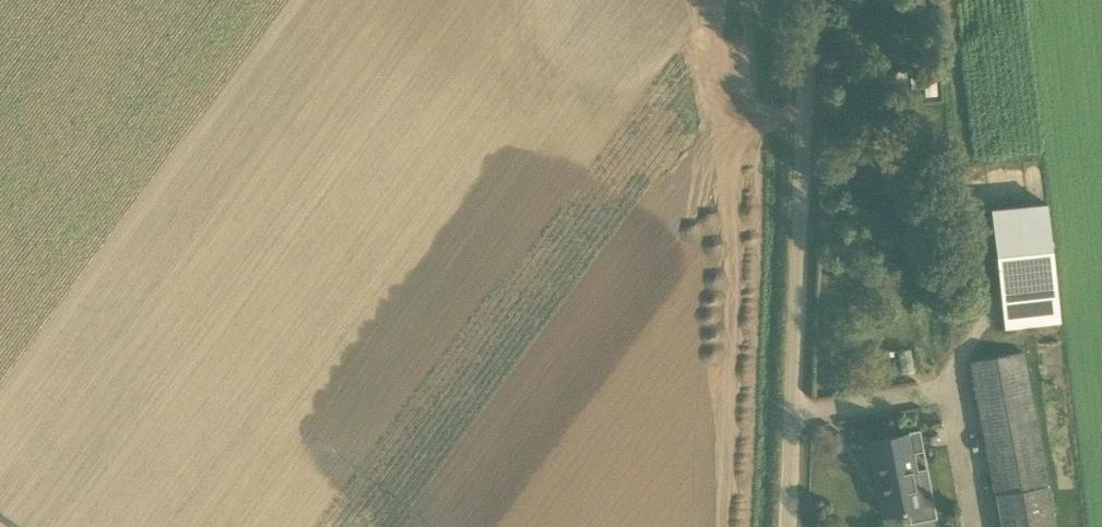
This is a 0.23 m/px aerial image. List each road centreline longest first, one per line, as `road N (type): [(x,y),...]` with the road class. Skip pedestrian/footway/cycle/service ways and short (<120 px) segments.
road 1 (unclassified): [(785,526),(805,0)]

